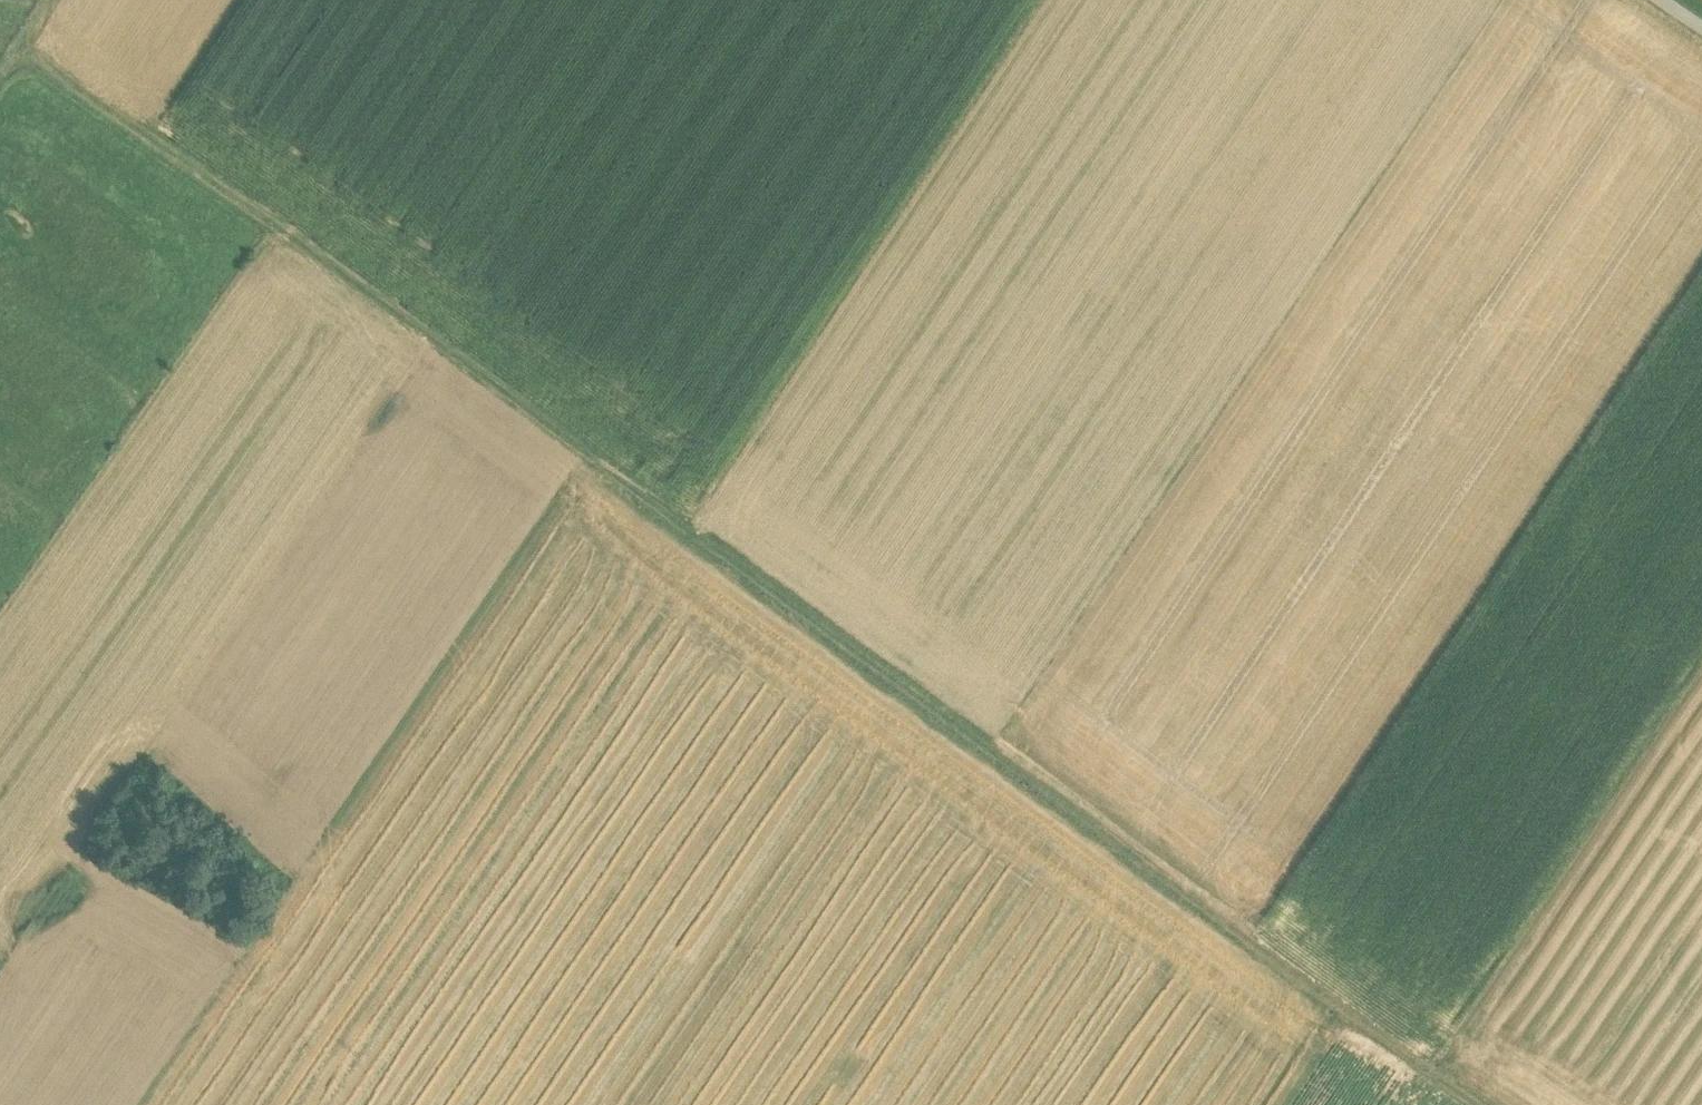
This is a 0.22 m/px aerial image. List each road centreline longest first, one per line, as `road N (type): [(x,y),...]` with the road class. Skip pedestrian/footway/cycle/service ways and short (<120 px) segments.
road 1 (track): [(20,49),(1473,1104)]

